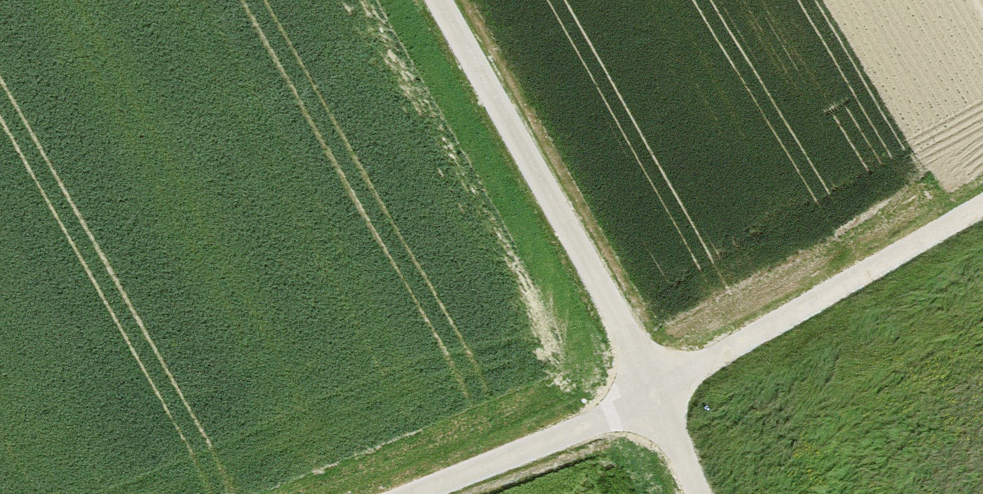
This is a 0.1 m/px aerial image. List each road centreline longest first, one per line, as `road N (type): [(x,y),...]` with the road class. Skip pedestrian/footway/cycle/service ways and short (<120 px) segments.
road 1 (track): [(379,493),(654,384),(982,199)]
road 2 (track): [(699,493),(654,384),(436,0)]

